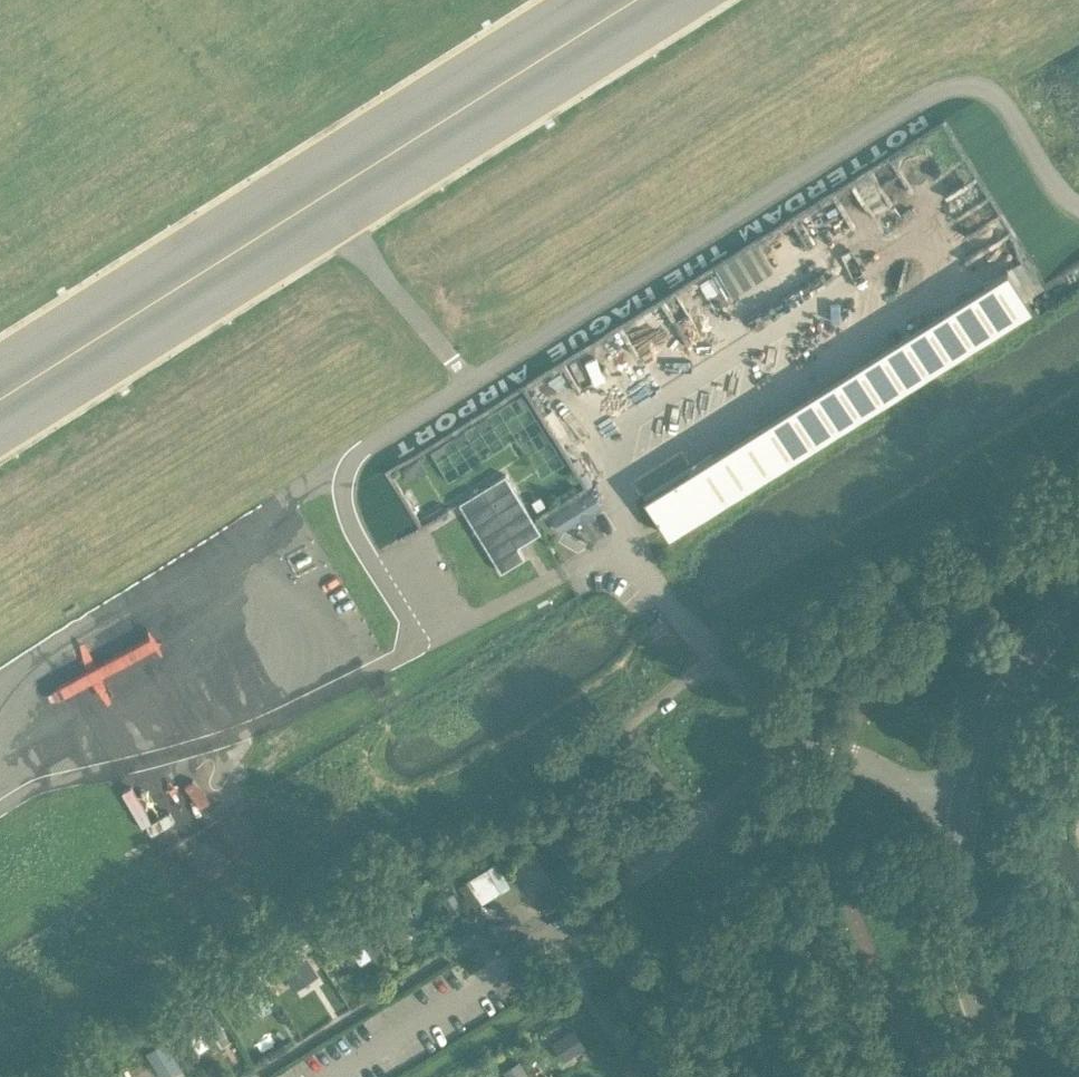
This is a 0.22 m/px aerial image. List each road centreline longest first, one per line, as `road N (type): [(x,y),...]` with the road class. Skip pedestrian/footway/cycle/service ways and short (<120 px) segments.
road 1 (unclassified): [(1078,596),(1024,657),(993,711),(955,850),(963,964),(1007,1076)]

